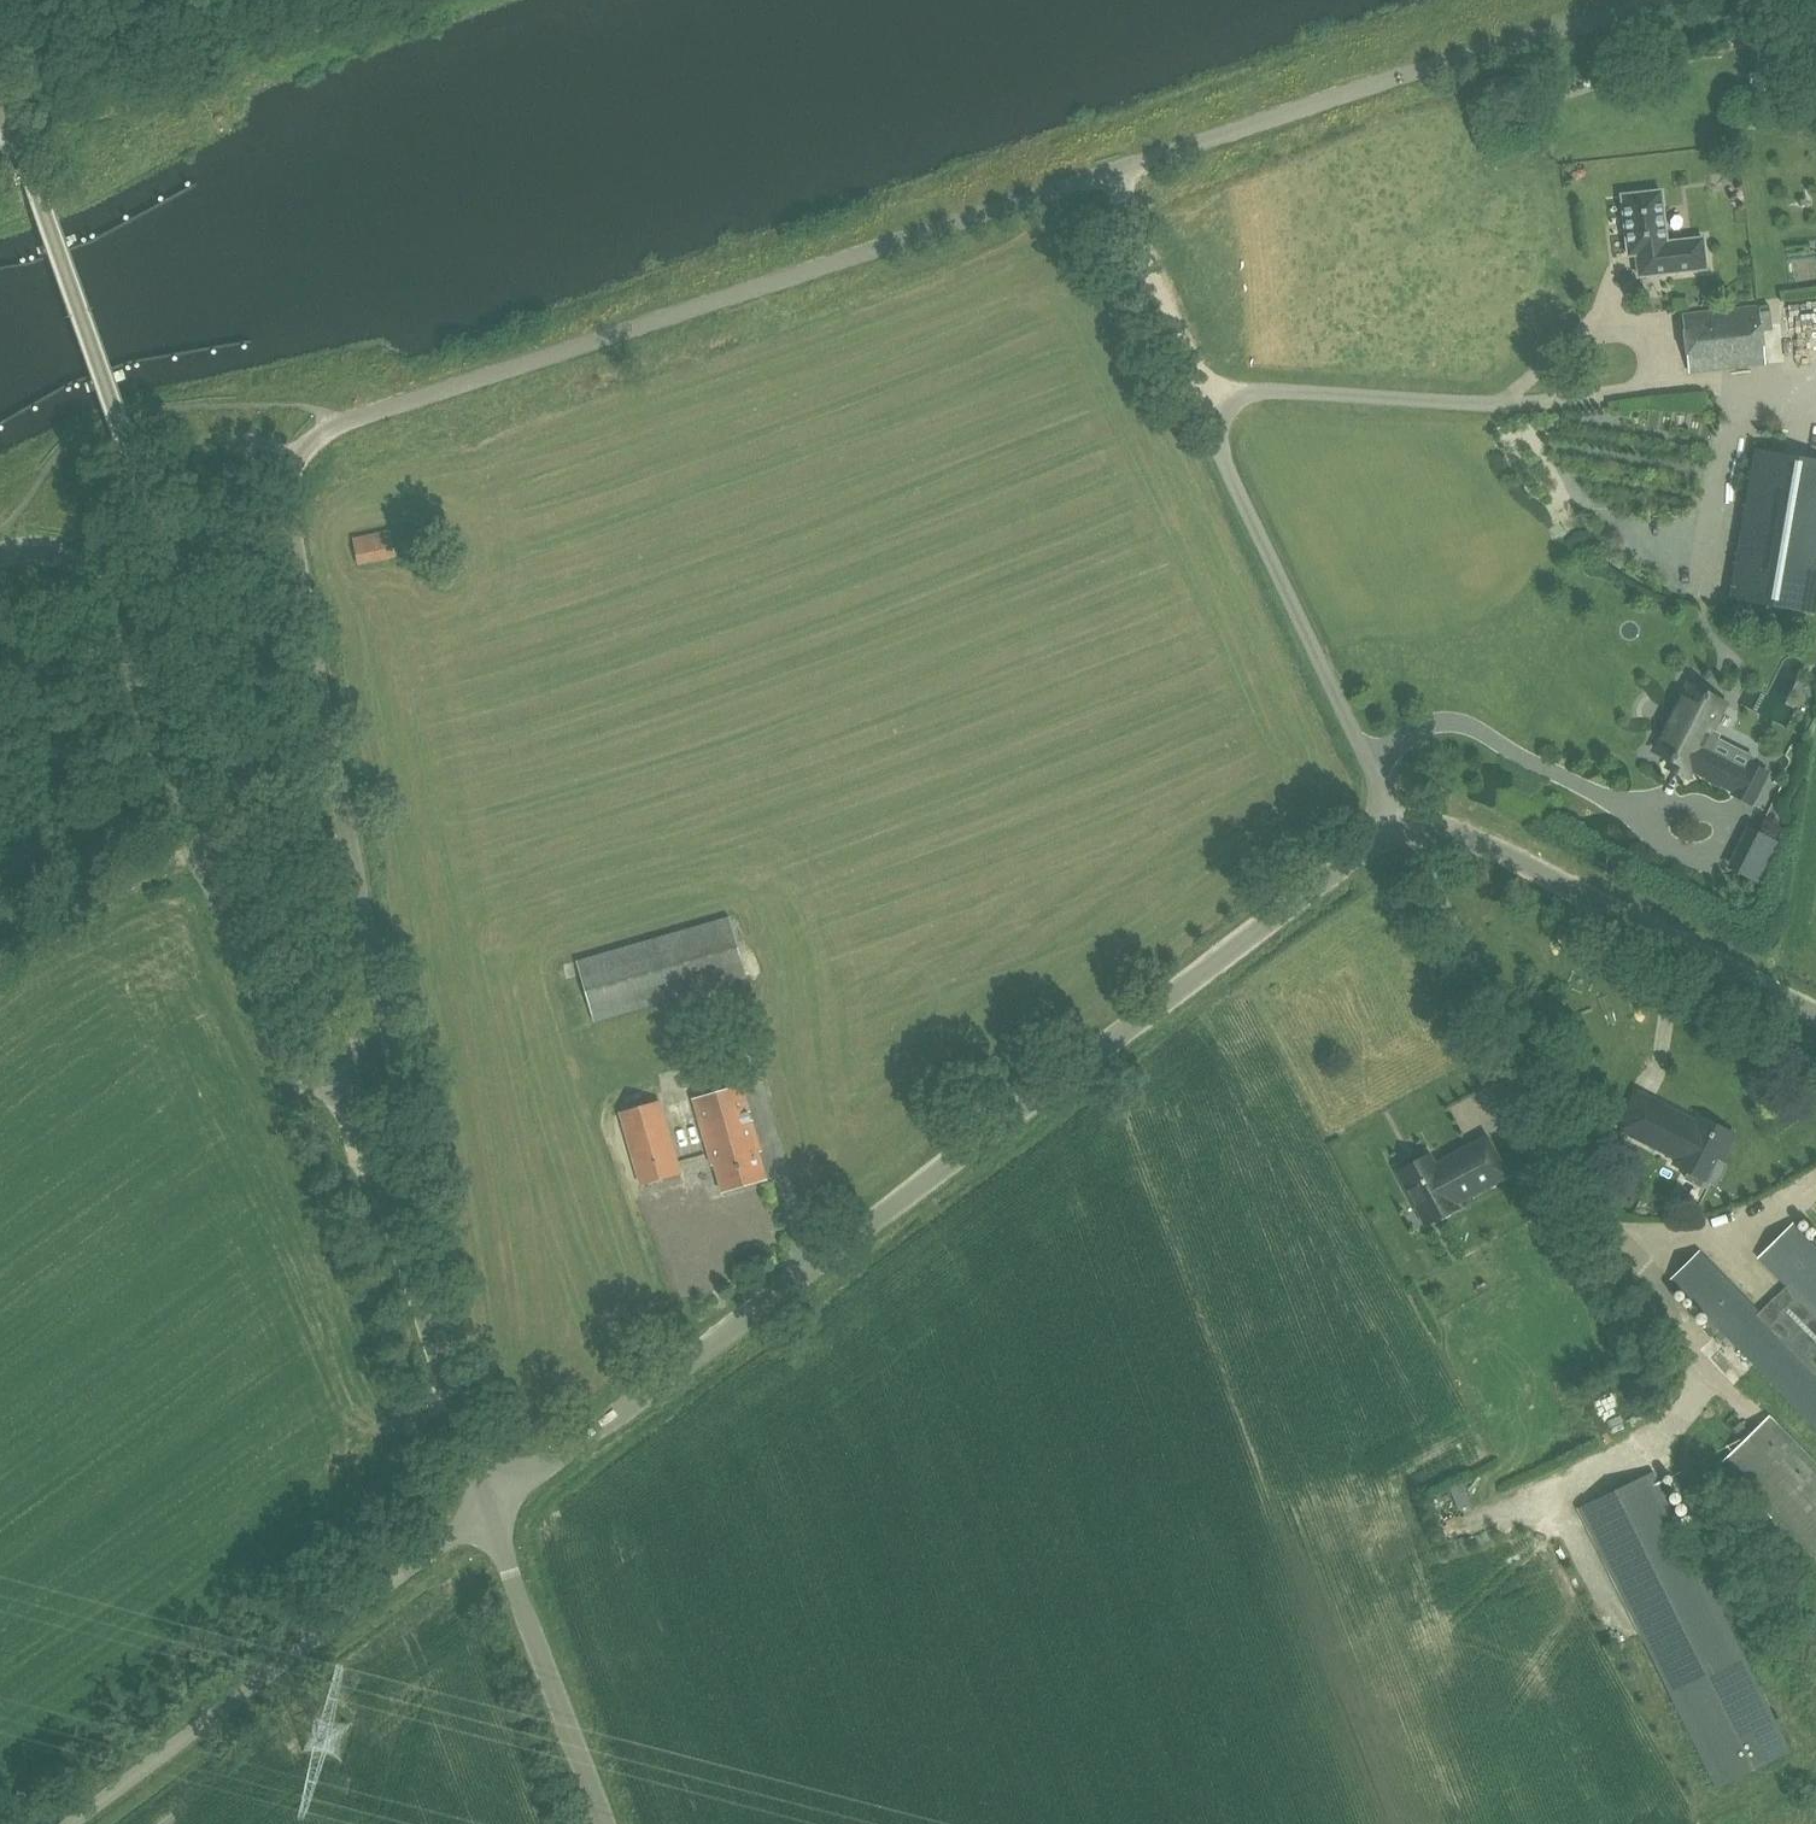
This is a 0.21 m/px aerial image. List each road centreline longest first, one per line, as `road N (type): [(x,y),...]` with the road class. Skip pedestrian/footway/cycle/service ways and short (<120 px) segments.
road 1 (unclassified): [(1681,0),(1288,115),(340,427)]
road 2 (unclassified): [(489,1506),(1329,876),(1396,836)]
road 3 (unclassified): [(350,1105),(17,124)]
road 4 (unclassified): [(403,1254),(415,1154),(284,516),(297,457),(340,427)]
road 5 (unclassified): [(350,1105),(324,1096),(290,1062),(263,1011),(193,849),(107,588),(64,553),(2,548)]
road 6 (unclassified): [(69,1823),(489,1506)]
road 7 (unclassified): [(1815,1017),(1455,836),(1396,836)]
road 8 (unclassified): [(603,1823),(489,1506)]
road 9 (unclassified): [(489,1506),(403,1254)]
road 10 (track): [(1230,395),(1185,349),(1164,309),(1119,174)]
road 11 (track): [(193,849),(81,885),(0,896)]
road 12 (unclassified): [(403,1254),(350,1105)]

